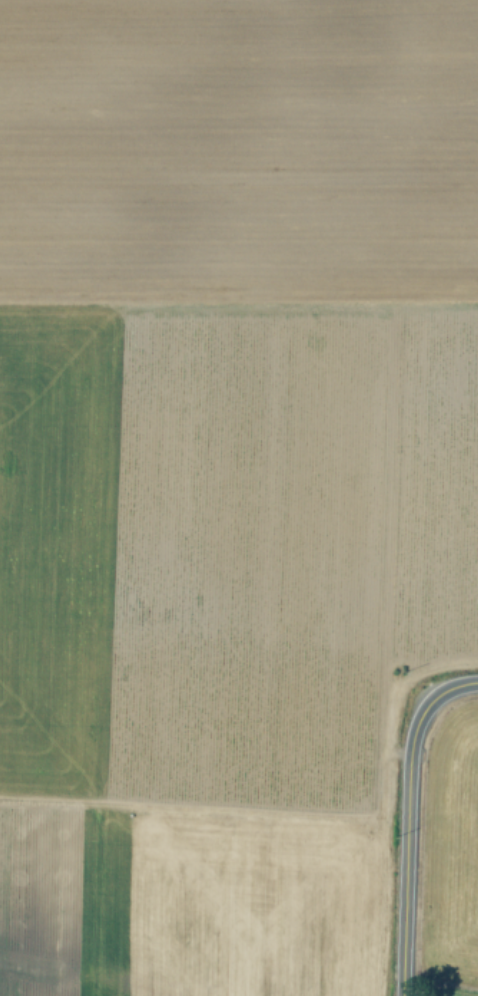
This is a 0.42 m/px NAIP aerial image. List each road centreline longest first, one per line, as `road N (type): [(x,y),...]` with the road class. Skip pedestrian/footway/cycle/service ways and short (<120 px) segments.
road 1 (track): [(0,799),(325,812),(354,797),(381,760),(410,753)]
road 2 (tertiary): [(403,995),(414,729),(431,699),(477,681)]

